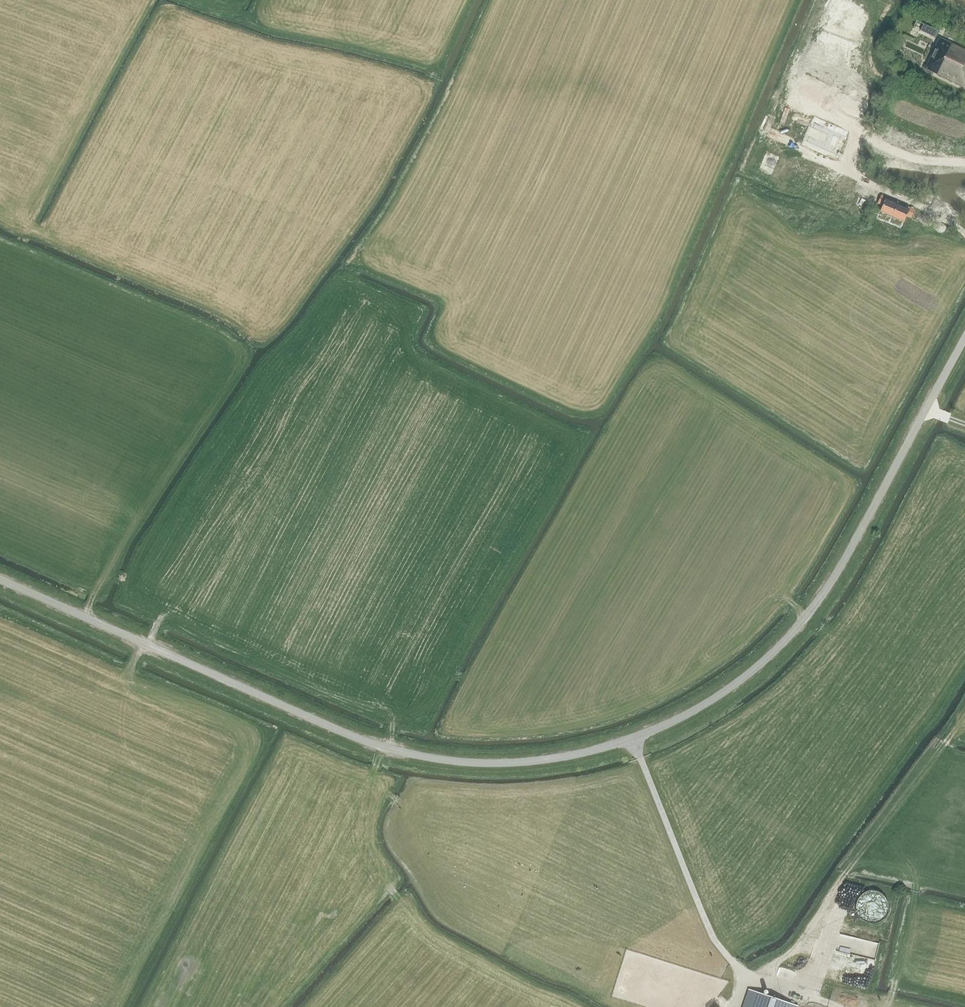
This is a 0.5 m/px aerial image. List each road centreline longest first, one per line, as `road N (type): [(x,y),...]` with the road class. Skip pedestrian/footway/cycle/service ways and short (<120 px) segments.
road 1 (tertiary): [(0,579),(373,744),(464,762),(591,751),(706,703),(791,633),(840,568),(964,337)]
road 2 (track): [(757,979),(808,930),(964,717)]
road 3 (track): [(808,103),(912,157),(964,164)]

